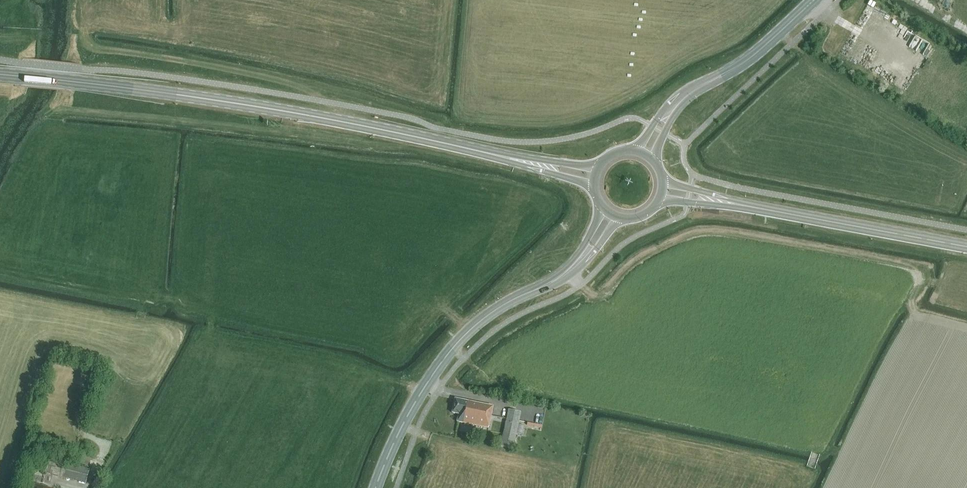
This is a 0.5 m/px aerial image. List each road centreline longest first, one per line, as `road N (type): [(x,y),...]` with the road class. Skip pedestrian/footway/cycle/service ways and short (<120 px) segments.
road 1 (primary): [(0,74),(293,111),(492,154)]
road 2 (secondary): [(375,487),(447,355),(483,320),(534,290)]
road 3 (primary): [(756,207),(966,246)]
road 4 (tertiary): [(747,60),(681,92),(637,151)]
road 5 (tertiary): [(654,161),(683,104),(747,60)]

